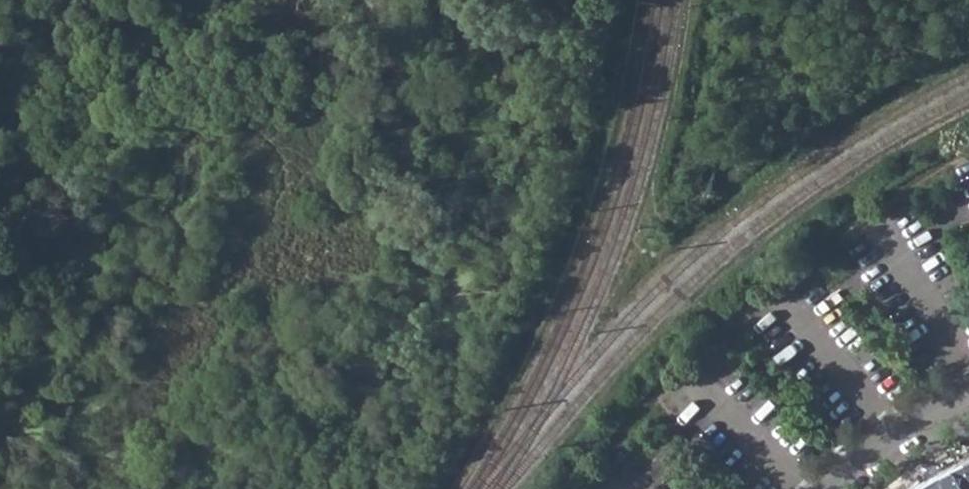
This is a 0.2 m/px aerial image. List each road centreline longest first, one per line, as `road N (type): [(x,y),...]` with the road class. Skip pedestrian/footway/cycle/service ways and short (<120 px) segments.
road 1 (residential): [(830,488),(896,432),(968,394)]

